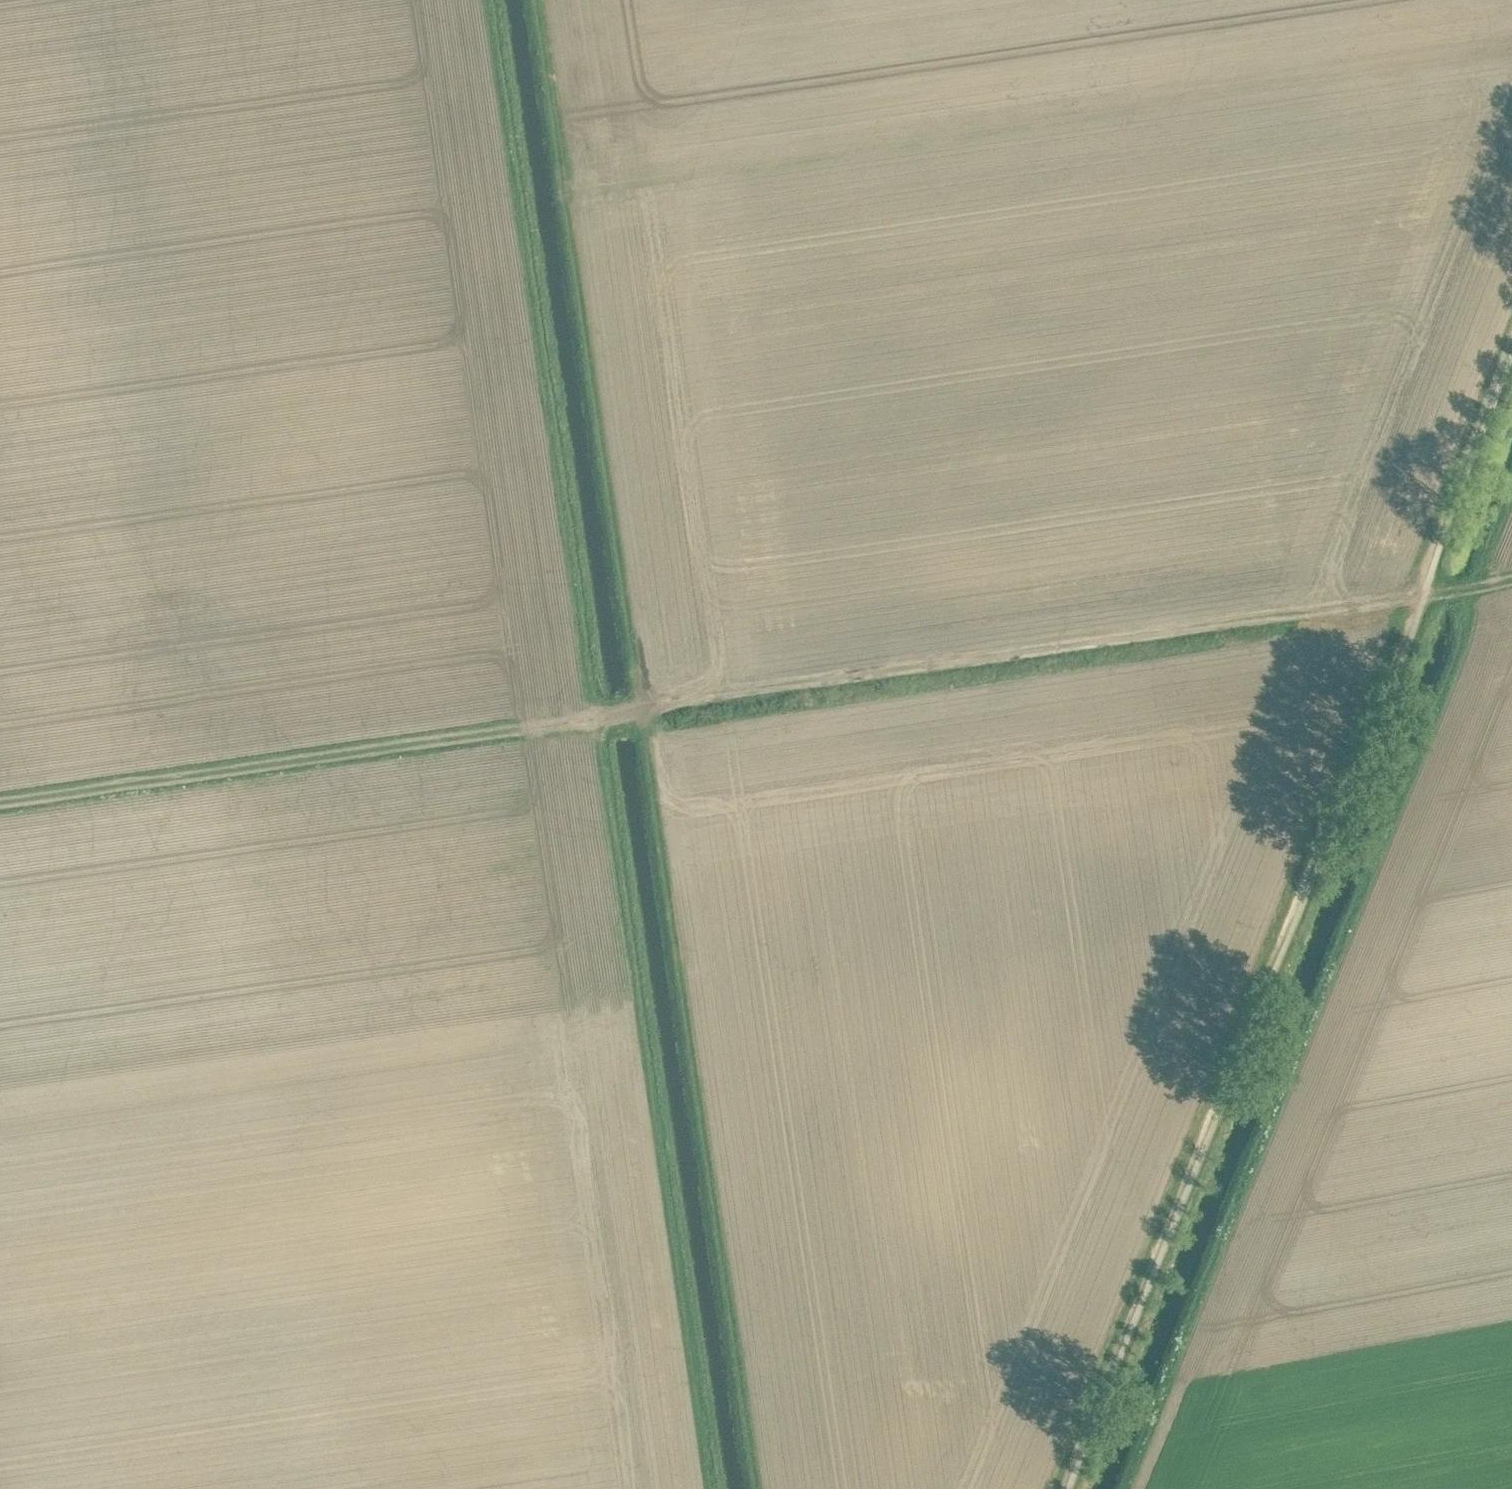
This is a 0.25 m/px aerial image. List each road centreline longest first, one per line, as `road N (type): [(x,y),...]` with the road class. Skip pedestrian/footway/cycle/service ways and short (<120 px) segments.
road 1 (track): [(763,1488),(537,0)]

